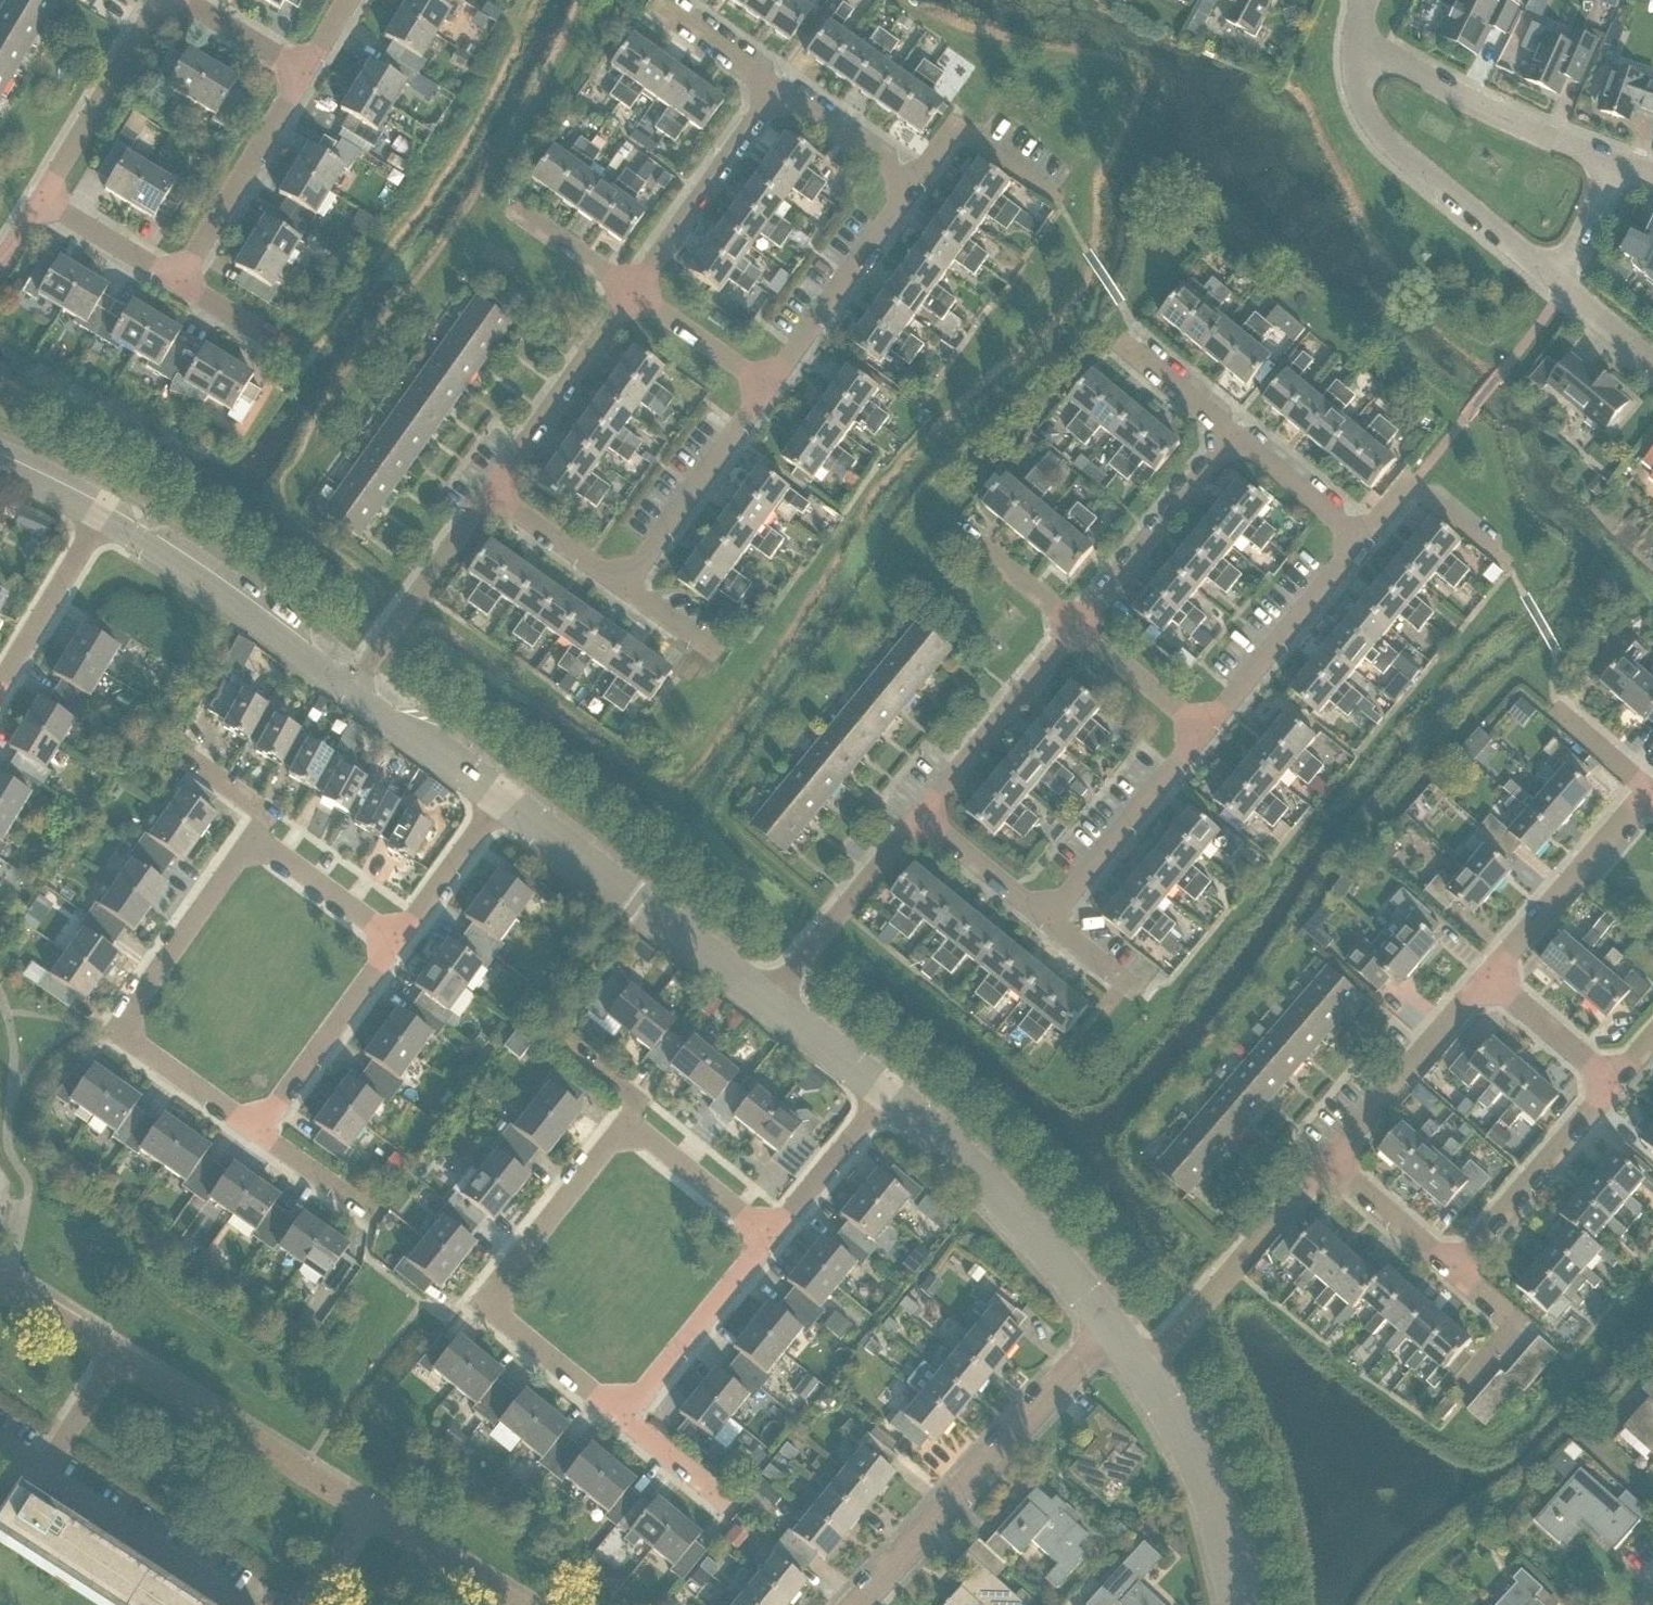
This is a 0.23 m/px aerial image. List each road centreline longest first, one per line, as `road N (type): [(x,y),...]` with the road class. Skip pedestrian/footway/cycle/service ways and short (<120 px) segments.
road 1 (unclassified): [(520,1604),(114,1348),(8,1285),(0,1288)]
road 2 (residential): [(634,1420),(488,1305),(628,1123)]
road 3 (residential): [(263,1134),(119,1030),(251,840)]
road 4 (unclassified): [(1110,1324),(861,1604)]
road 5 (unclassified): [(763,1001),(502,798)]
road 6 (unclassified): [(1110,1324),(1001,1196),(884,1098)]
road 7 (residential): [(1359,44),(1361,100),(1385,142),(1550,277)]
road 8 (unclassified): [(349,686),(105,516)]
road 9 (residential): [(1144,1372),(1332,1160)]
road 10 (residential): [(1614,163),(1508,123),(1359,44)]
road 11 (unclassified): [(1241,1604),(1230,1530),(1181,1423),(1144,1372)]
road 12 (residential): [(771,387),(916,182)]
road 13 (residential): [(1452,1272),(1614,1081)]
road 14 (residential): [(1204,728),(1367,538)]
road 15 (residential): [(628,590),(771,387)]
road 16 (residential): [(1077,627),(1236,437)]
road 17 (residential): [(1049,921),(1204,728)]
road 18 (residential): [(489,492),(632,292)]
road 19 (residential): [(763,1001),(921,813)]
road 20 (residential): [(632,292),(772,93)]
road 21 (residential): [(1332,1160),(1491,976)]
road 22 (residential): [(921,813),(1077,627)]
road 23 (residential): [(1491,976),(1652,796)]
road 24 (residential): [(187,282),(308,74)]
road 25 (residential): [(349,686),(489,492)]
road 26 (residential): [(263,1134),(396,942)]
road 27 (residential): [(41,198),(162,0)]
road 28 (residential): [(634,1420),(770,1241)]
road 29 (residential): [(0,685),(105,516)]
road 30 (residential): [(1058,200),(957,127),(916,182)]
road 31 (residential): [(1367,538),(1413,484),(1506,562)]
road 32 (unclassified): [(502,798),(349,686)]
road 33 (residential): [(628,1123),(770,1241)]
road 34 (residential): [(770,1241),(884,1098)]
road 35 (residential): [(396,942),(502,798)]
road 36 (residential): [(251,840),(396,942)]
road 37 (residential): [(1465,1392),(1522,1327),(1452,1272)]
road 38 (residential): [(916,182),(797,98),(772,93)]
road 39 (residential): [(628,590),(489,492)]
road 40 (residential): [(187,282),(41,198)]
road 41 (residential): [(771,387),(632,292)]
road 42 (residential): [(1049,921),(921,813)]
road 43 (residential): [(1367,538),(1236,437)]
road 44 (residential): [(1452,1272),(1332,1160)]
road 45 (residential): [(1204,728),(1077,627)]
road 46 (residential): [(1614,1081),(1491,976)]
road 47 (unclassified): [(884,1098),(763,1001)]
road 48 (residential): [(308,74),(180,0)]
road 49 (residential): [(772,93),(753,64),(665,9)]
road 50 (residential): [(1236,437),(1134,350)]
road 51 (residential): [(632,292),(523,214)]
road 52 (residential): [(1550,277),(1652,363)]
road 53 (residential): [(369,1213),(263,1134)]
road 54 (residential): [(1614,163),(1550,277)]
road 55 (residential): [(1077,627),(976,544)]
road 56 (residential): [(731,1497),(634,1420)]
road 57 (residential): [(628,1123),(645,1098),(571,1041)]
road 58 (residential): [(251,840),(270,814),(196,763)]
road 59 (residential): [(1652,796),(1560,716)]

